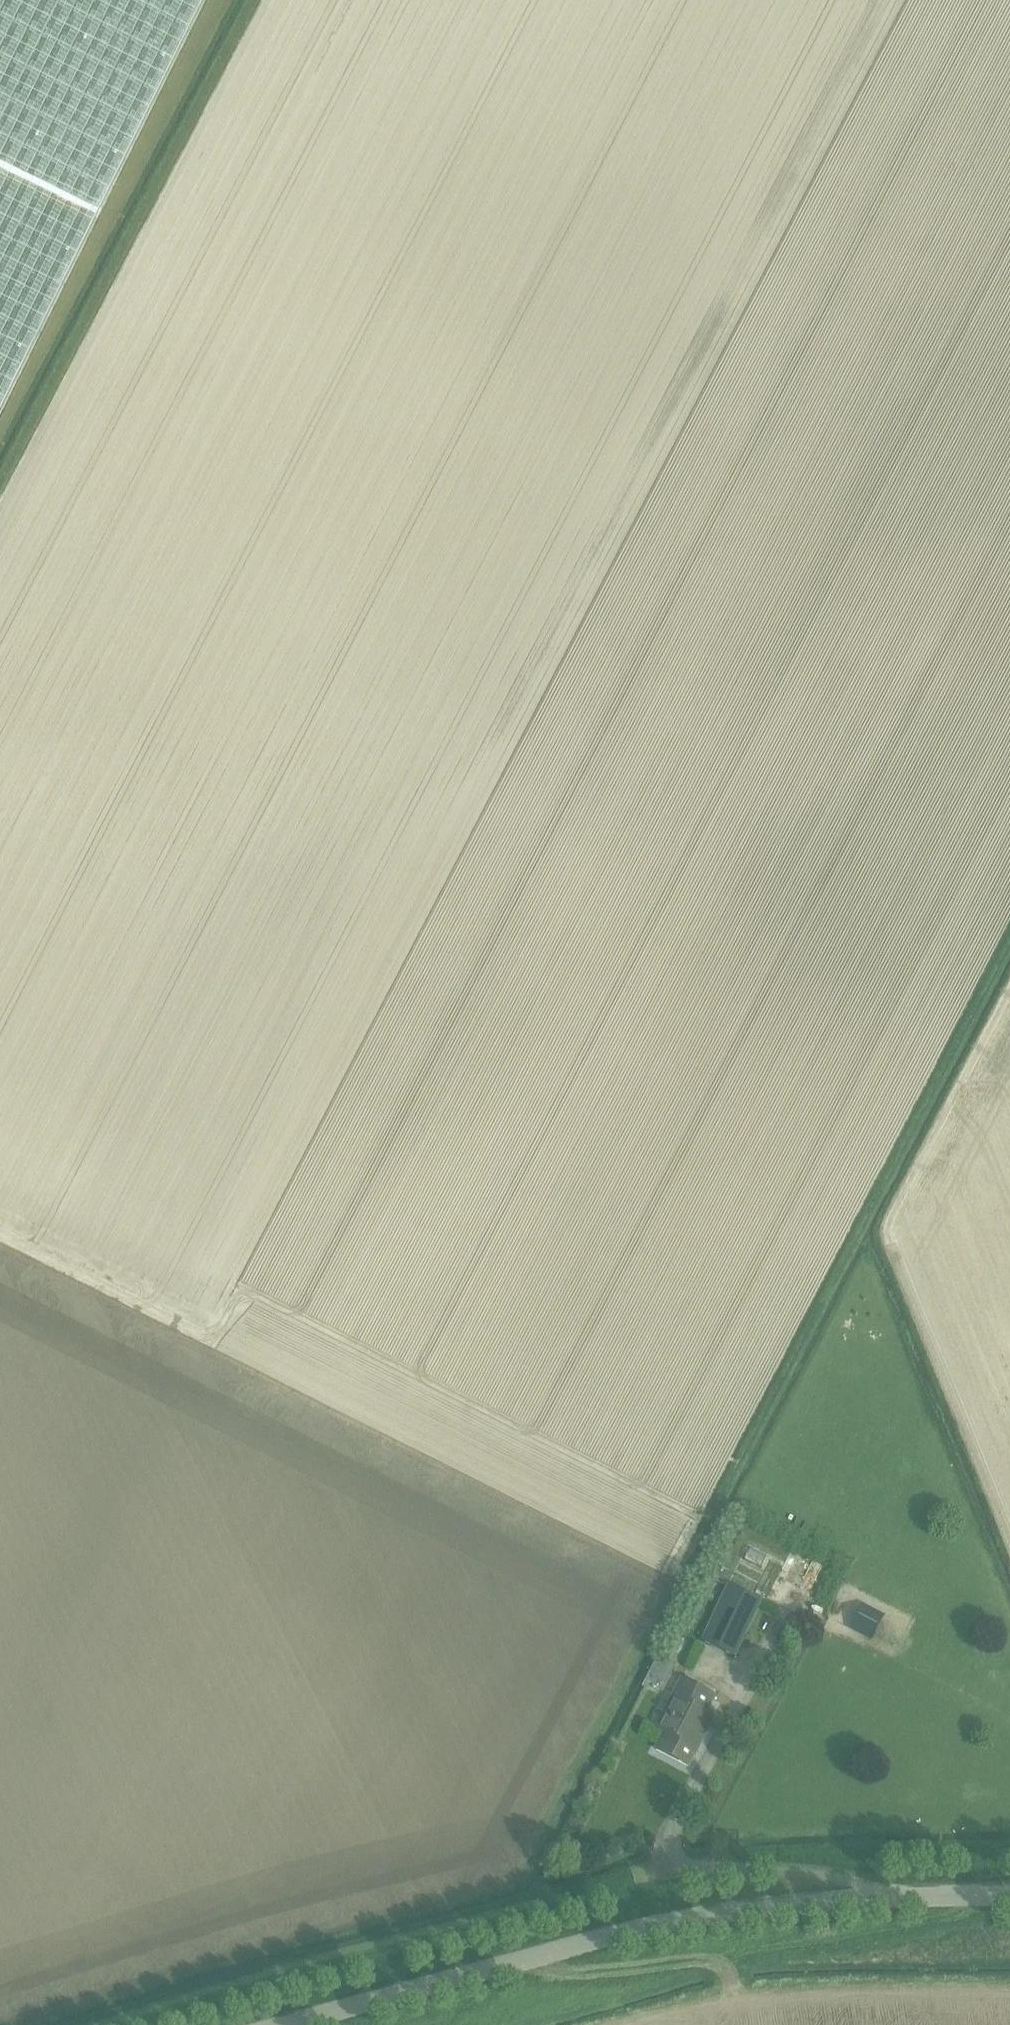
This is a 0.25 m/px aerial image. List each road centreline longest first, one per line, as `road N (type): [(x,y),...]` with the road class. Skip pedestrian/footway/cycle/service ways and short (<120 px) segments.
road 1 (tertiary): [(289,2024),(736,1910),(1009,1896)]
road 2 (track): [(722,1965),(887,1933),(987,1896)]
road 3 (track): [(196,1333),(0,1234)]
road 4 (track): [(541,1955),(603,1968),(703,1961),(722,1965),(735,1988)]

